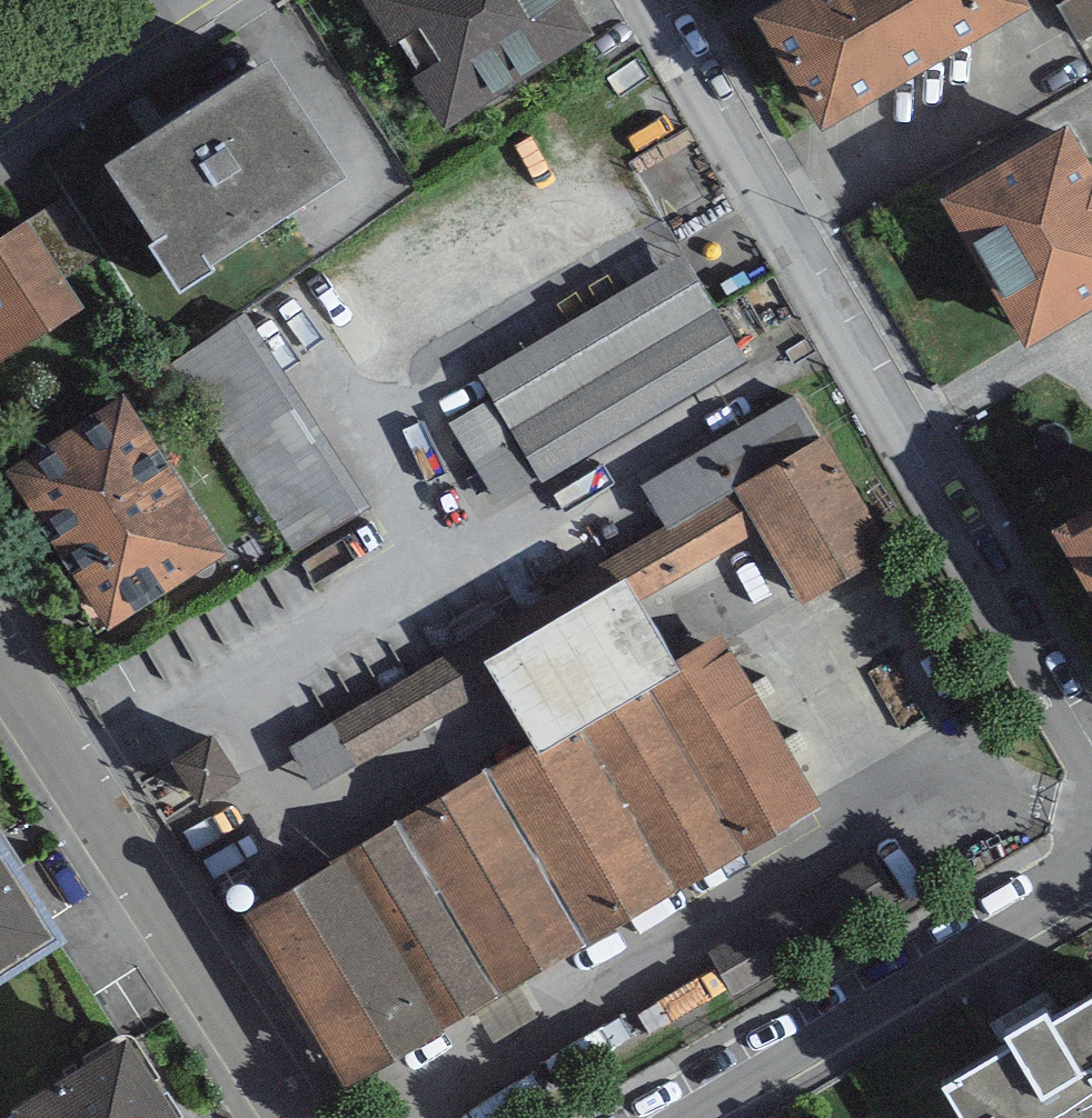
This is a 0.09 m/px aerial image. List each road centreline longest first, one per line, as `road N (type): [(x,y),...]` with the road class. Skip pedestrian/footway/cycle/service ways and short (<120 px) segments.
road 1 (residential): [(1091,747),(663,0)]
road 2 (residential): [(0,649),(300,1117)]
road 3 (residential): [(669,1117),(1091,870)]
road 4 (residential): [(160,0),(0,99)]

